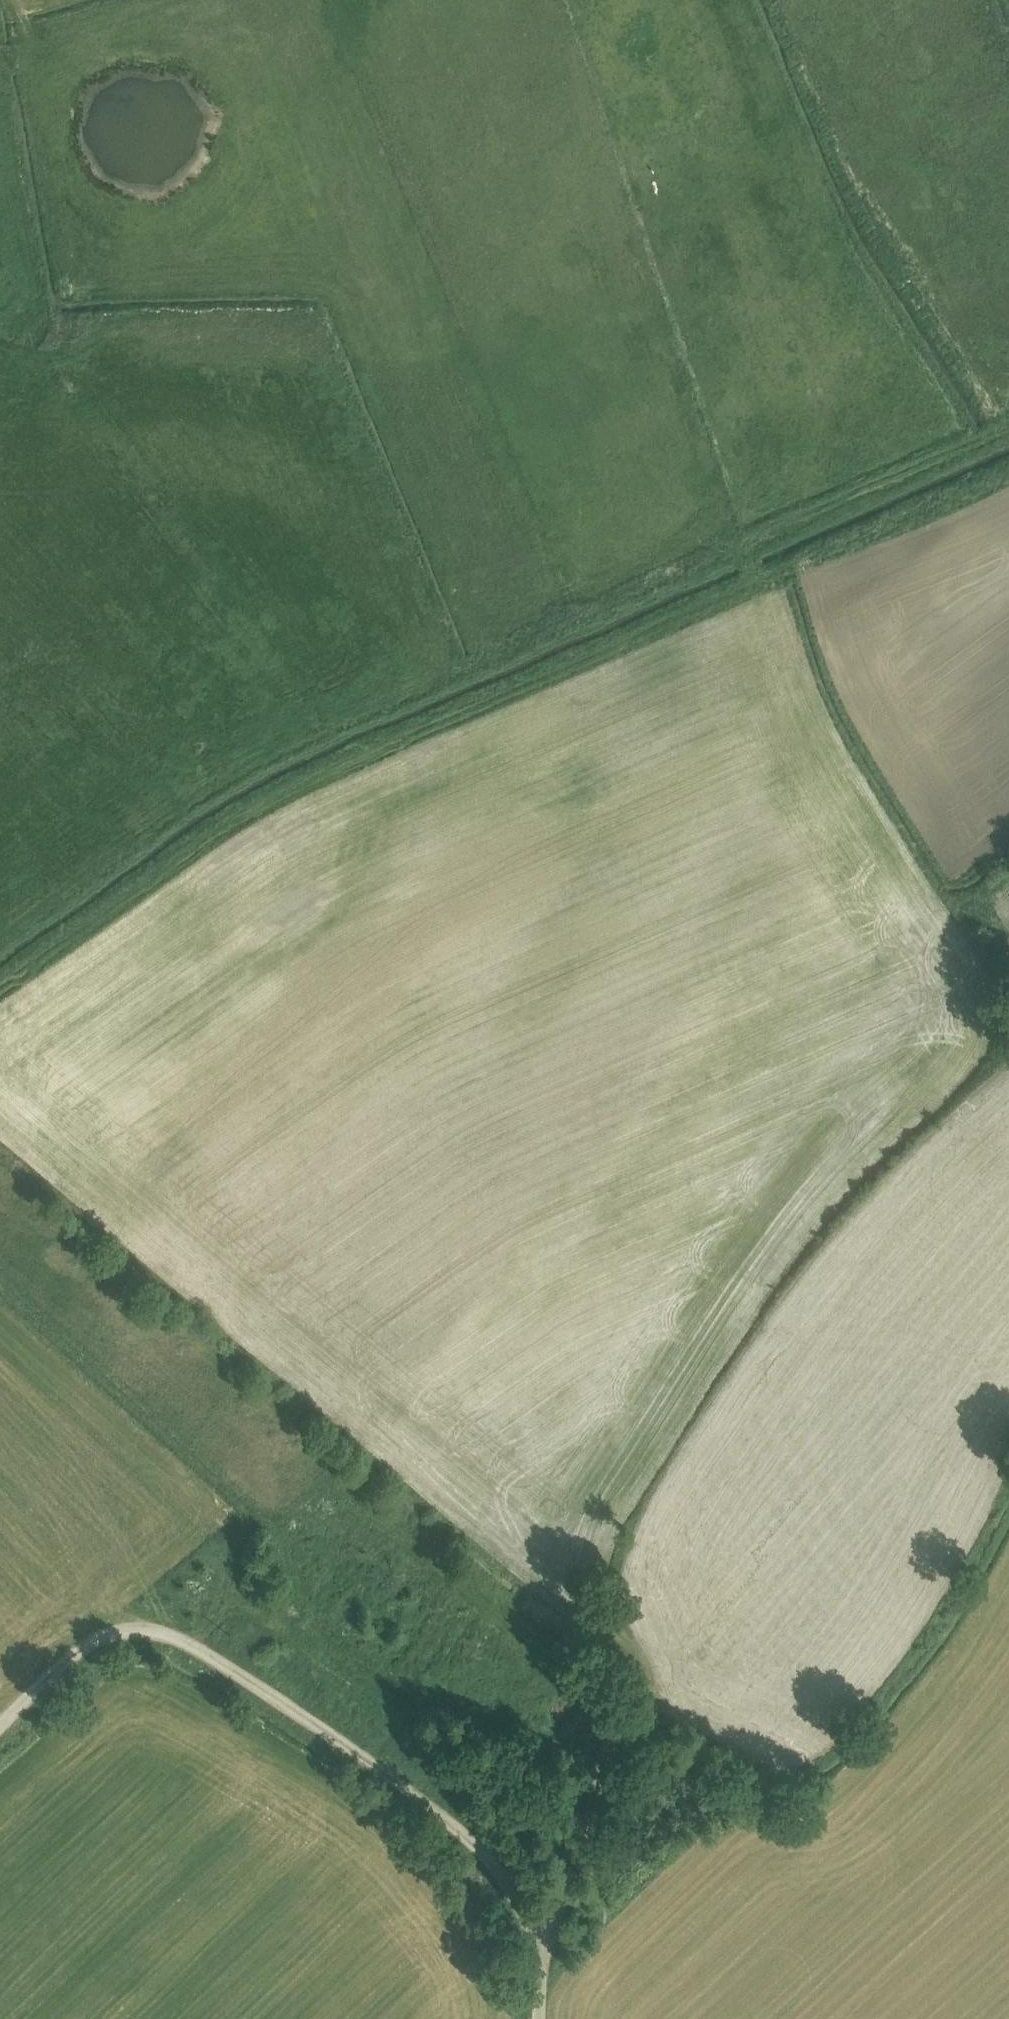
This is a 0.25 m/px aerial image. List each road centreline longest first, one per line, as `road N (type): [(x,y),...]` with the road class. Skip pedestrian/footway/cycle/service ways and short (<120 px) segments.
road 1 (track): [(547,2018),(555,1935),(526,1890),(413,1793),(217,1662),(156,1633),(104,1635),(0,1726)]
road 2 (track): [(637,1686),(610,1737),(555,1935)]

